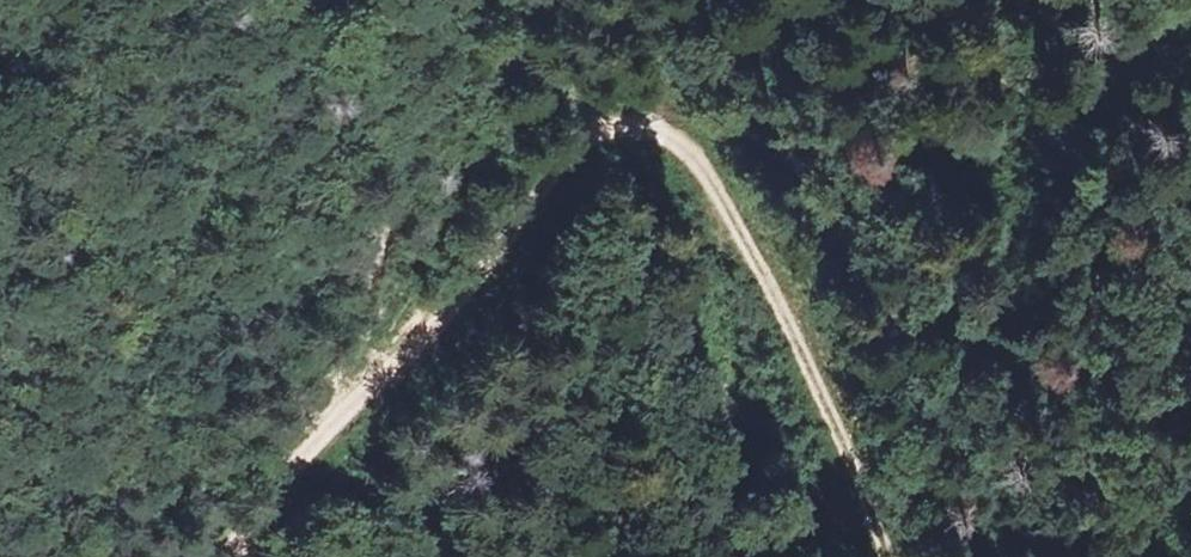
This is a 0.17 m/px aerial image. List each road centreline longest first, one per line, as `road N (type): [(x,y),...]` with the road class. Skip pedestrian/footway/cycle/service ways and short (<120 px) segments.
road 1 (track): [(321,426),(397,370),(590,126),(622,113),(660,127),(699,176),(733,461)]
road 2 (track): [(476,0),(431,71),(321,426)]
road 3 (track): [(699,176),(727,209),(799,354),(882,556)]
road 4 (track): [(231,556),(321,426)]

